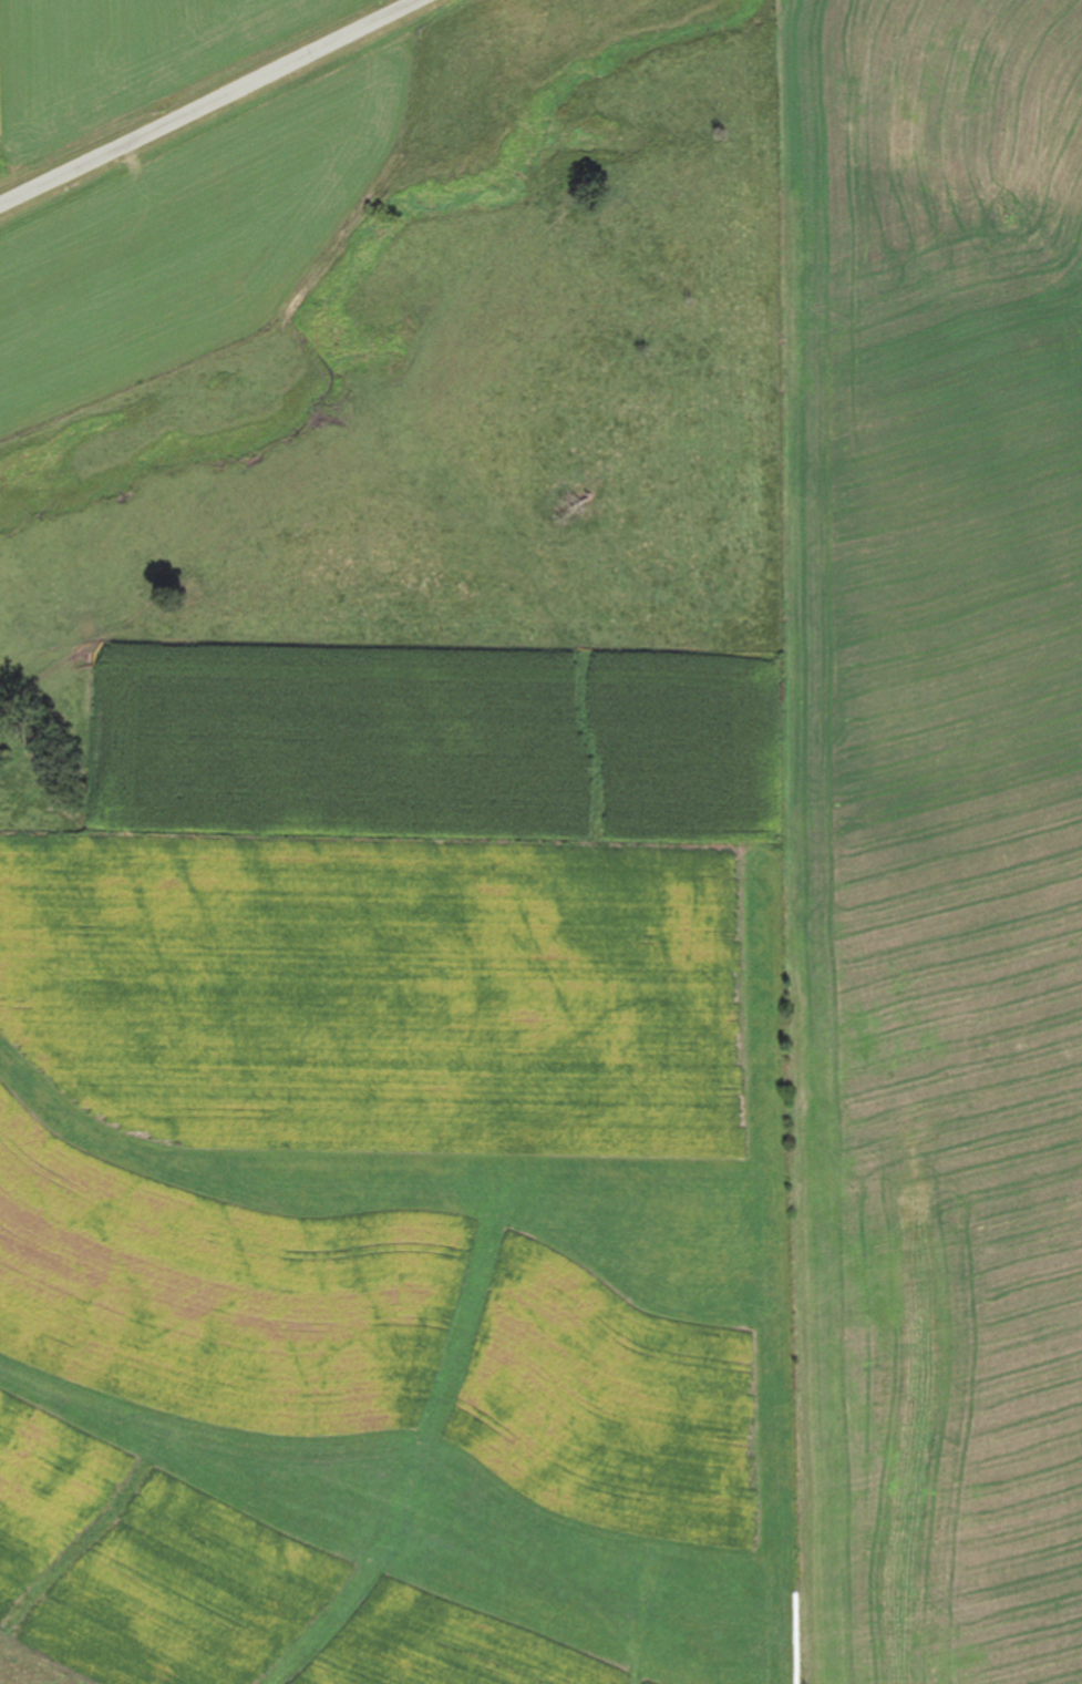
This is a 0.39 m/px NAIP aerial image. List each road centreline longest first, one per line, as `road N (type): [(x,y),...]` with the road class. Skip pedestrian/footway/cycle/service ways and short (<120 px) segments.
road 1 (residential): [(0,204),(429,0)]

